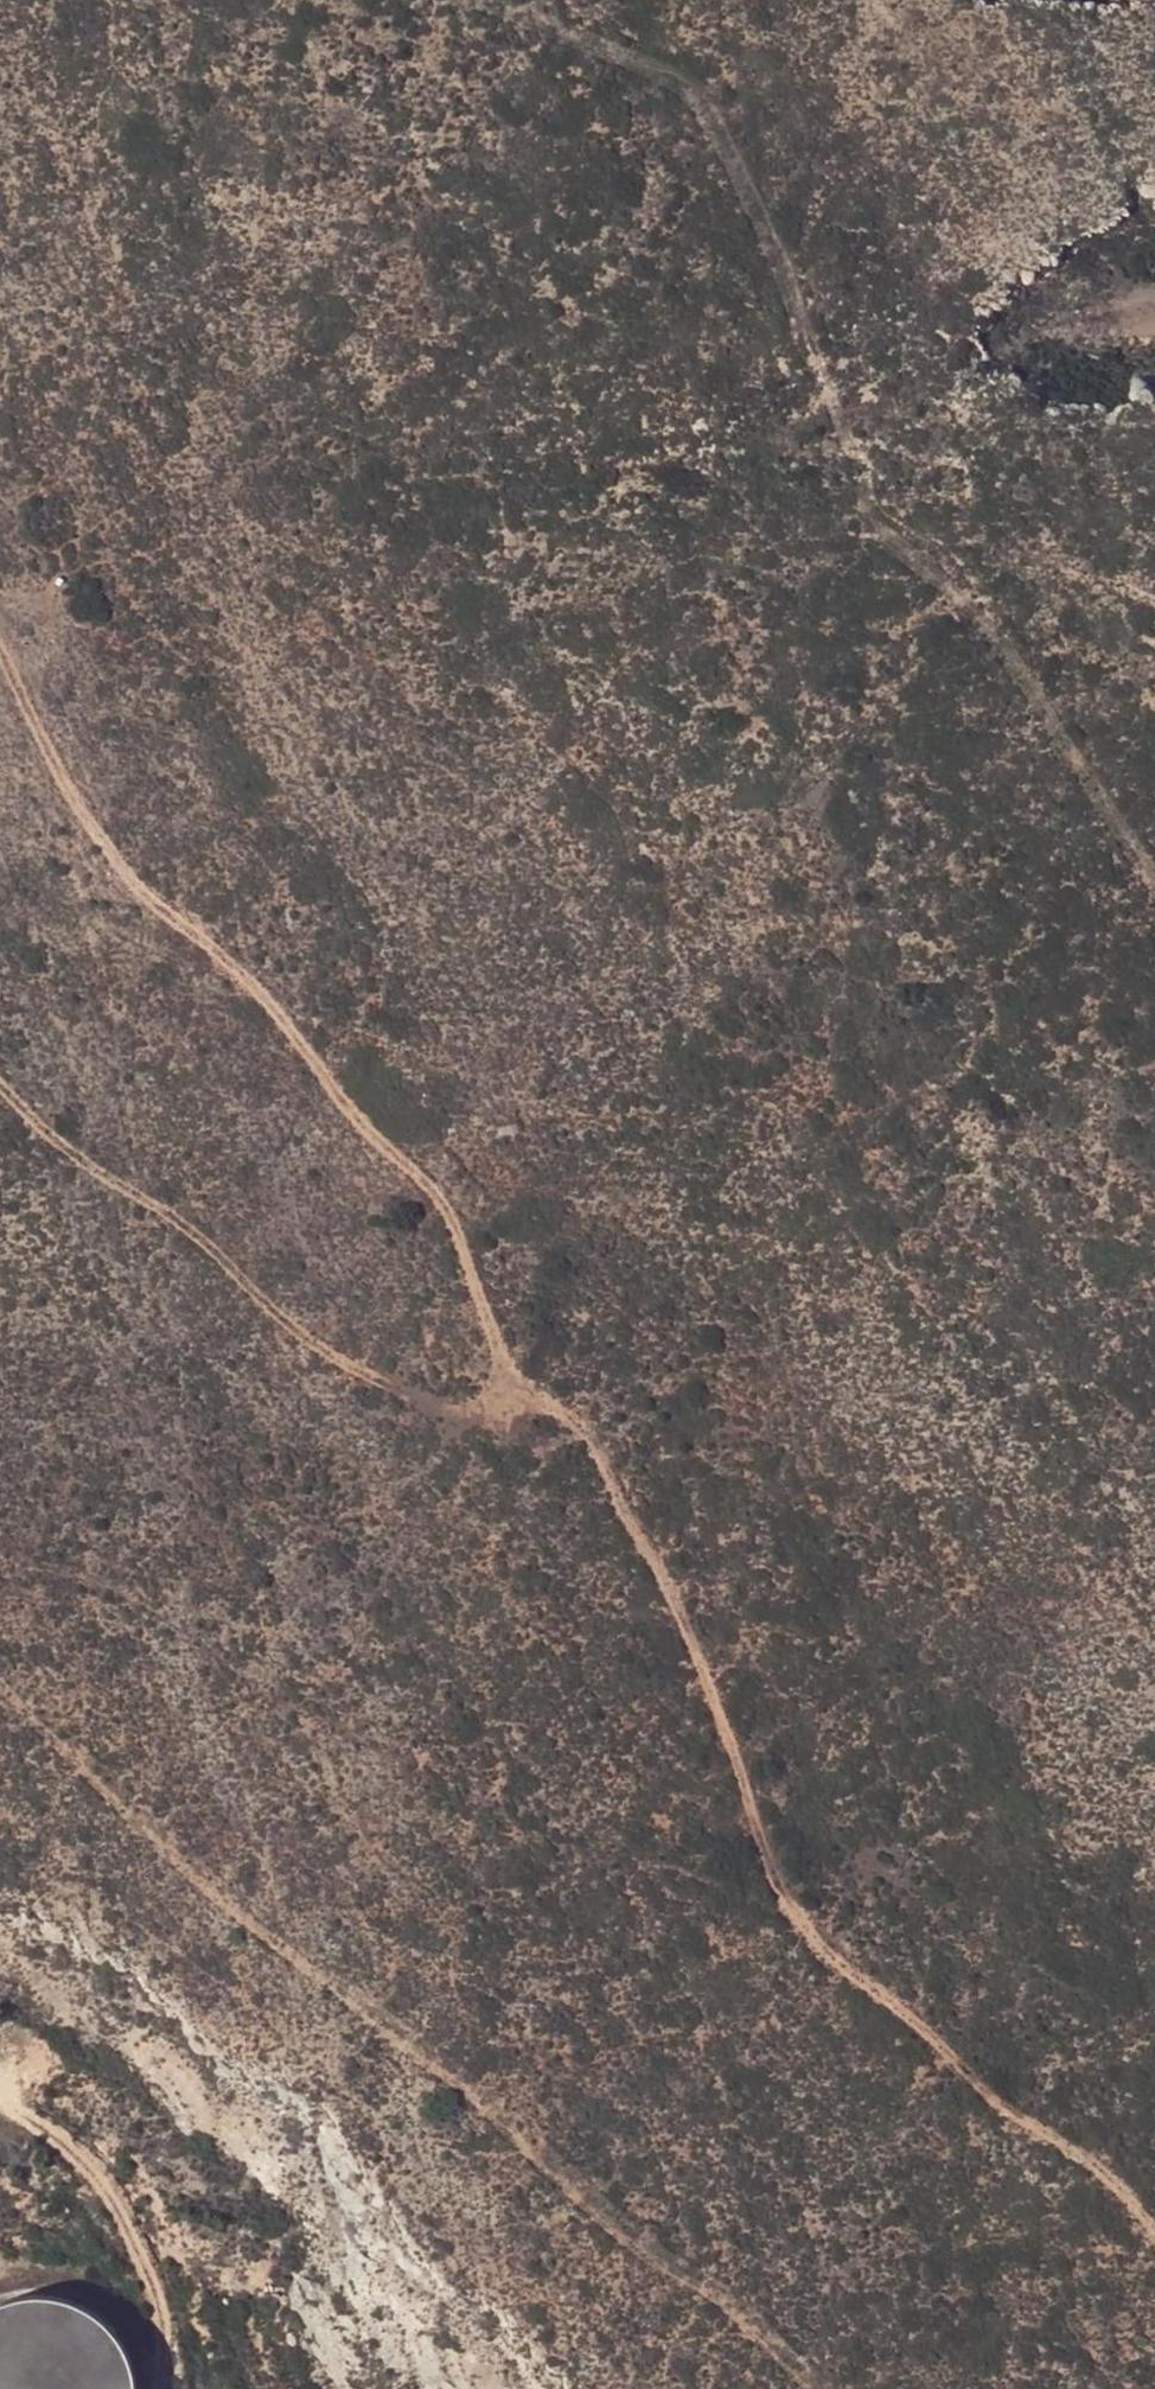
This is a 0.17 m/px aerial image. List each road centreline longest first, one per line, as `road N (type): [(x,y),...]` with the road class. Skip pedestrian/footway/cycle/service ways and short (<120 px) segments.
road 1 (track): [(1154,2235),(1092,2160),(784,1914),(620,1522),(511,1370),(445,1194),(359,1126),(286,1020),(86,820),(0,641)]
road 2 (track): [(0,1101),(74,1167),(422,1385),(495,1385),(511,1370)]
road 3 (track): [(0,2107),(92,2155),(146,2253),(167,2322),(168,2388)]

